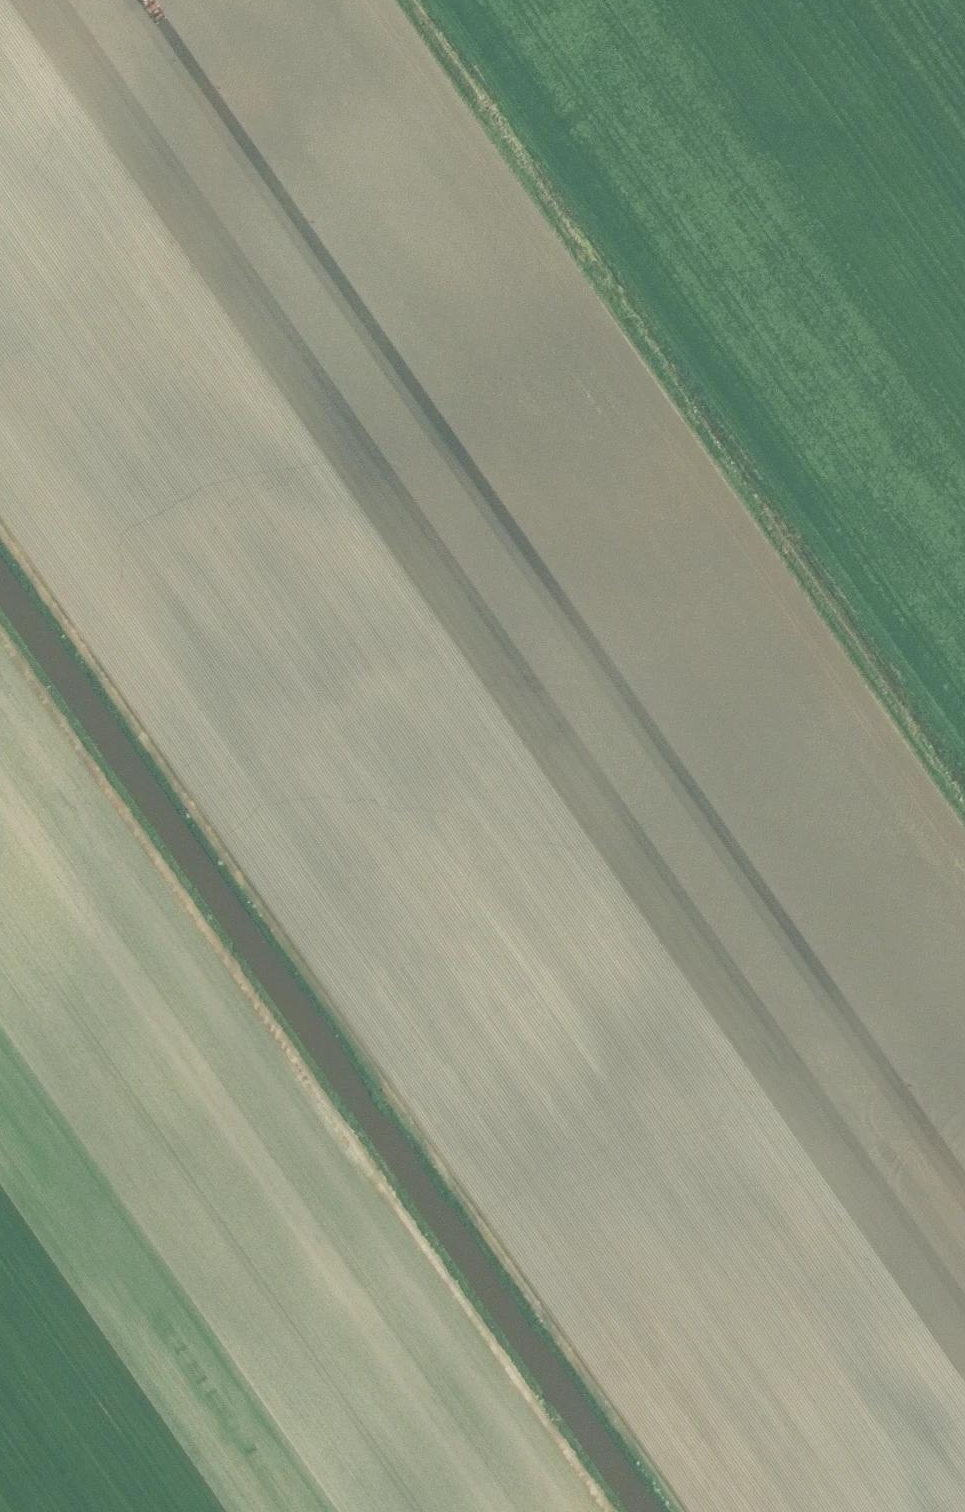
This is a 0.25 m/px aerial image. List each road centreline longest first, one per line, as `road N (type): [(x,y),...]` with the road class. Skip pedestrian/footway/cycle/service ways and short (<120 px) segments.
road 1 (track): [(0,614),(621,1511)]

